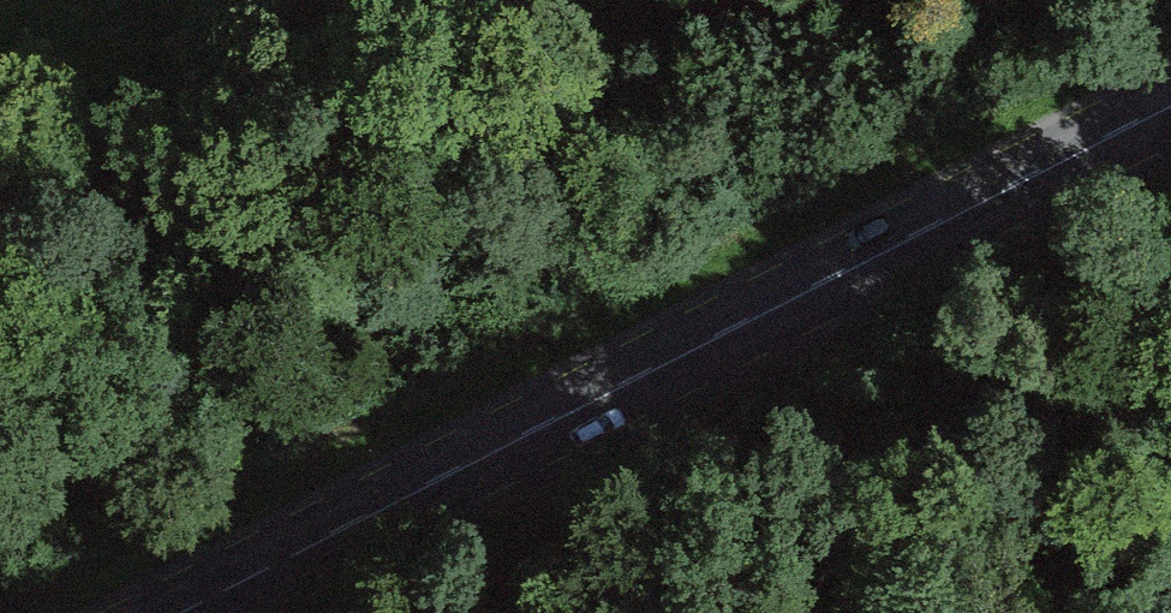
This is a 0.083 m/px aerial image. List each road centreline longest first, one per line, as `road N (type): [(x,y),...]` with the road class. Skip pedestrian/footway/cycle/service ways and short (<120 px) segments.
road 1 (secondary): [(177,612),(1170,103)]
road 2 (track): [(0,134),(749,0)]

